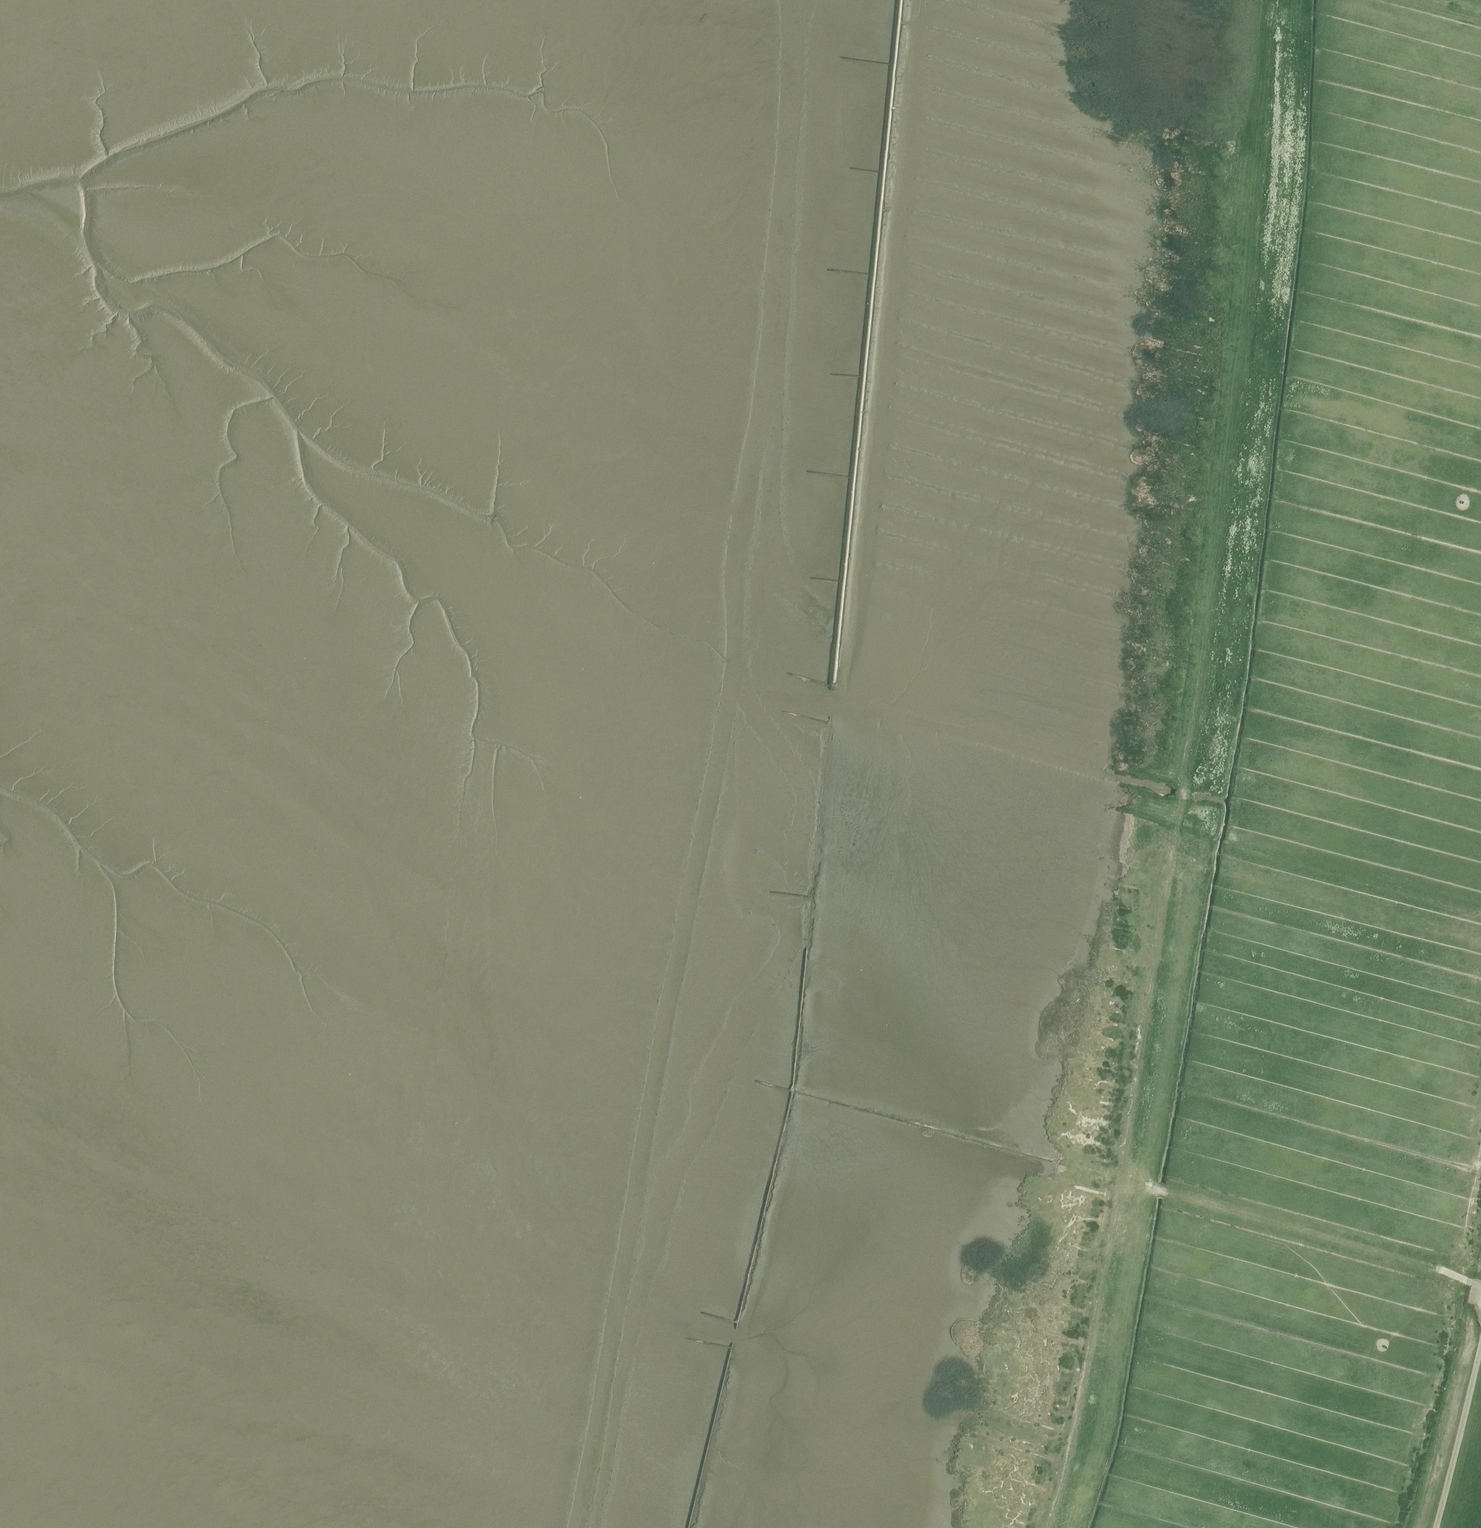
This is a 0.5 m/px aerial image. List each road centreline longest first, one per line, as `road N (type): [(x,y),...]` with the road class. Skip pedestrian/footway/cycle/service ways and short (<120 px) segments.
road 1 (track): [(1437,1527),(1480,1348)]

